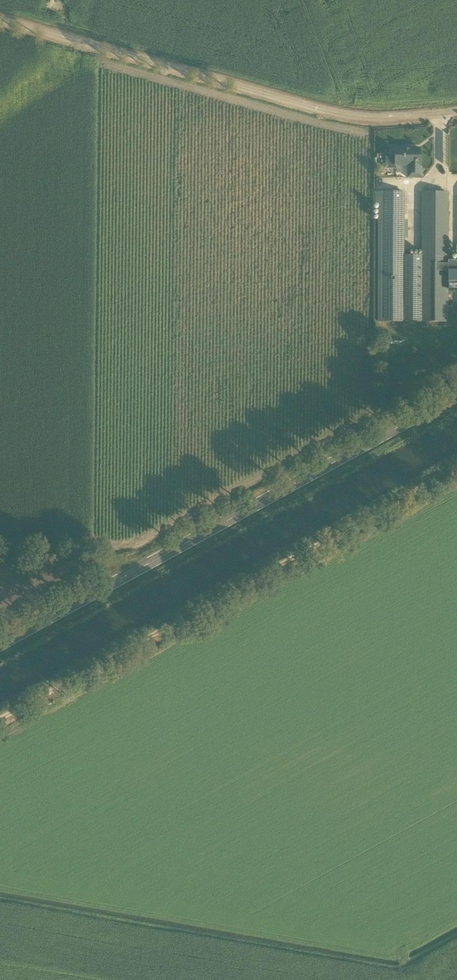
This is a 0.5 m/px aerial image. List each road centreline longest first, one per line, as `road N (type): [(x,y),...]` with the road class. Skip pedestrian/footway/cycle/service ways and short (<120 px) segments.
road 1 (primary): [(0,646),(456,394)]
road 2 (track): [(0,718),(456,468)]
road 3 (unclassified): [(456,114),(361,121),(0,20)]
road 4 (track): [(0,558),(109,563),(120,580)]

